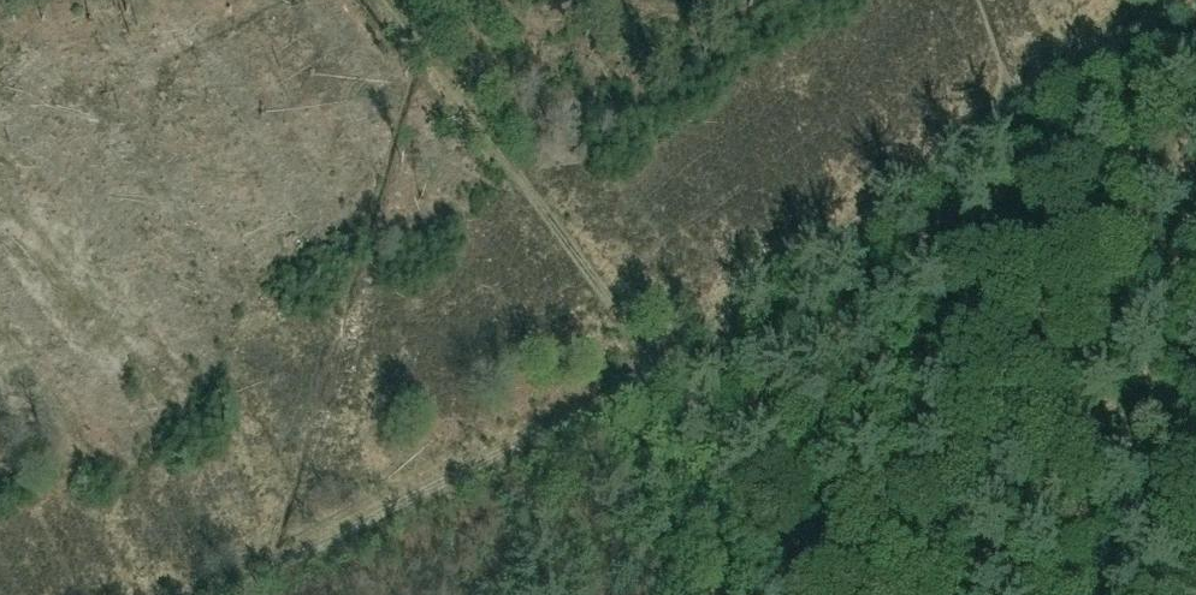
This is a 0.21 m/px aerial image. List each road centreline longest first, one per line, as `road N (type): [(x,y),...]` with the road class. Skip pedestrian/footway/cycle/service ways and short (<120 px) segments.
road 1 (track): [(224,594),(664,362)]
road 2 (track): [(664,362),(394,0)]
road 3 (track): [(664,362),(1017,99)]
road 4 (track): [(664,362),(843,594)]
road 5 (track): [(1017,99),(1149,0)]

